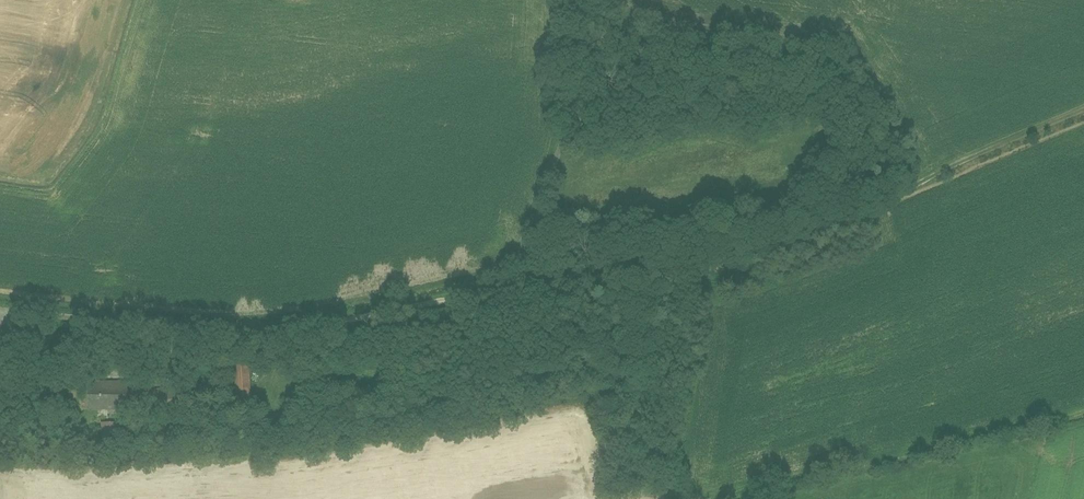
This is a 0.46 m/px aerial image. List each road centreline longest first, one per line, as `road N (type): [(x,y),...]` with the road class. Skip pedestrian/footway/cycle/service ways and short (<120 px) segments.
road 1 (residential): [(10,313),(264,334),(525,286),(547,164),(586,74),(588,25),(578,0)]
road 2 (track): [(1083,122),(699,277),(525,286)]

